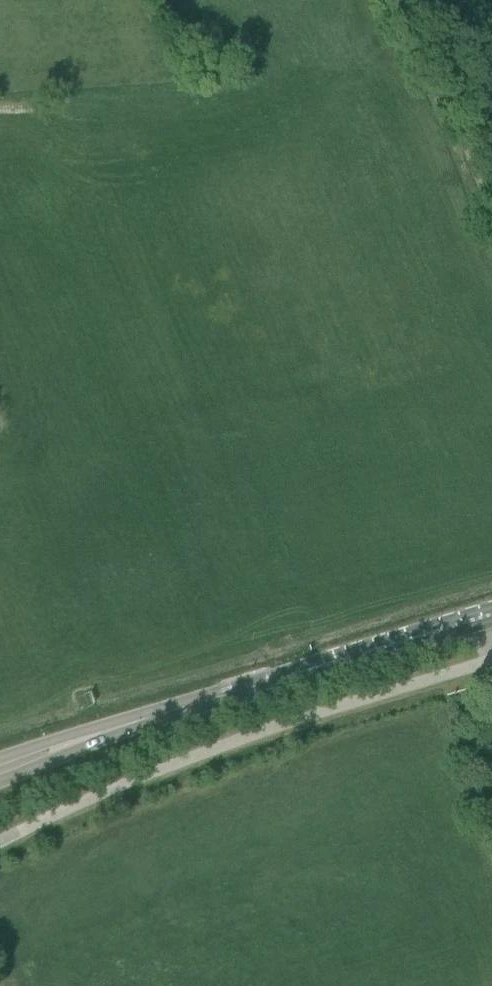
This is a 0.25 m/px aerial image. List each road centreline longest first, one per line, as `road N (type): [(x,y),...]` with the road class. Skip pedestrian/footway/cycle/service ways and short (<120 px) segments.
road 1 (secondary): [(73,743),(491,612)]
road 2 (track): [(411,0),(491,210)]

